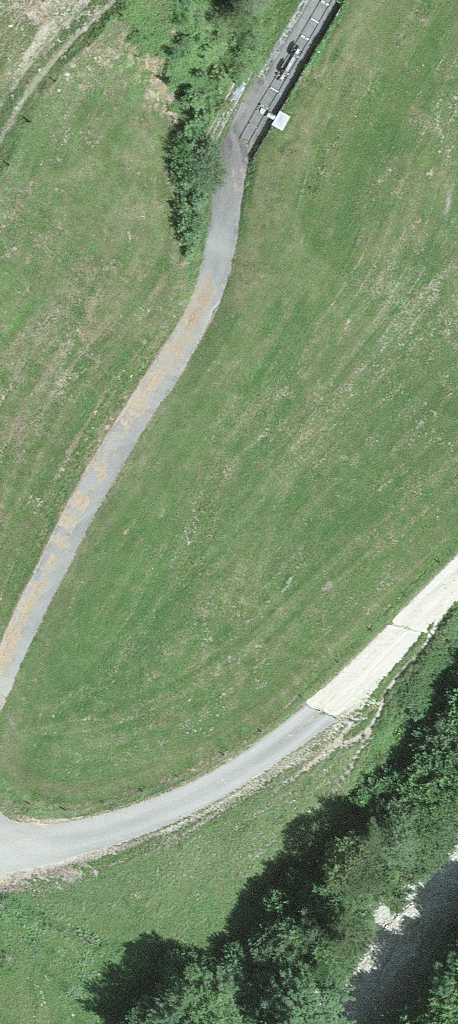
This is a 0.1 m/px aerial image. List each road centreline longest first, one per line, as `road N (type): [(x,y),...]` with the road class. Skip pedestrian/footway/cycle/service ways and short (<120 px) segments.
road 1 (track): [(0,680),(84,504),(196,322),(215,270),(238,145)]
road 2 (track): [(0,859),(134,823),(257,761),(322,711),(457,576)]
road 3 (track): [(0,138),(37,77),(107,0)]

